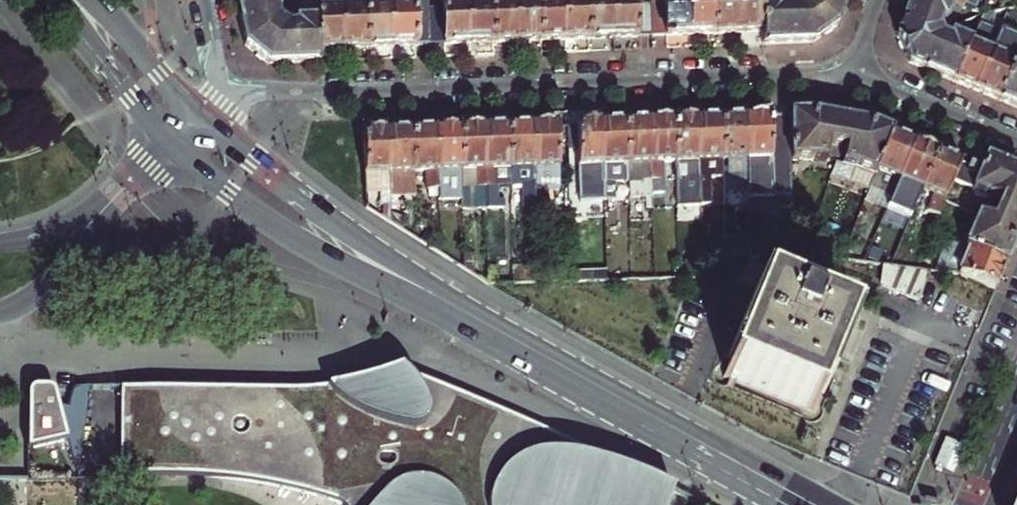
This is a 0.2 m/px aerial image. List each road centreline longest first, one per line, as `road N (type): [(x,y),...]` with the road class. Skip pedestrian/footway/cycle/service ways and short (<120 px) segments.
road 1 (residential): [(227,93),(784,74),(849,79)]
road 2 (secondary): [(173,141),(229,194),(314,251),(488,329)]
road 3 (secondary): [(809,504),(488,329)]
road 4 (secondary): [(488,329),(198,116)]
road 5 (residential): [(0,313),(58,275),(132,178)]
road 6 (secondary): [(52,0),(173,141)]
road 7 (residential): [(849,79),(1016,147)]
road 8 (secondary): [(198,116),(96,0)]
road 9 (residential): [(132,178),(69,224),(0,241)]

